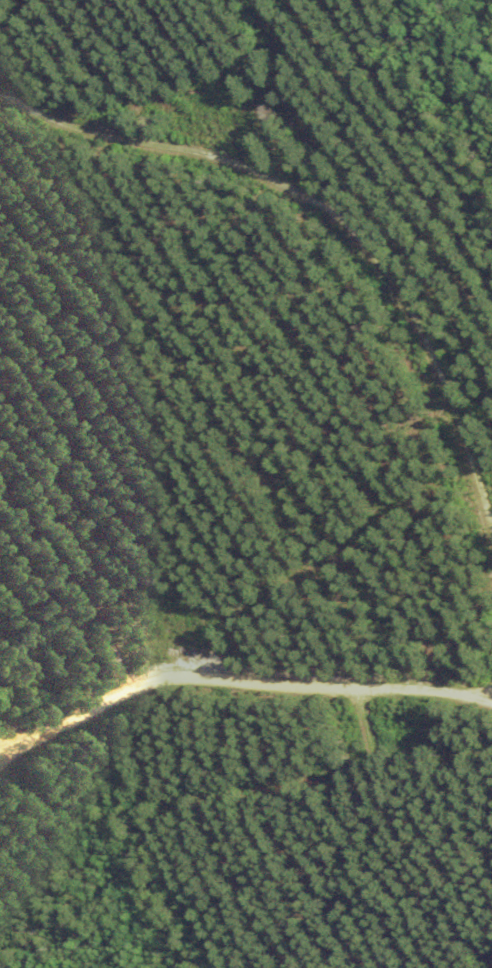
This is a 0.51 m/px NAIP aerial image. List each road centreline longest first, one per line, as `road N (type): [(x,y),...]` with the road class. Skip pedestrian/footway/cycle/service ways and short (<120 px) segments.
road 1 (track): [(0,751),(176,679),(491,714)]

